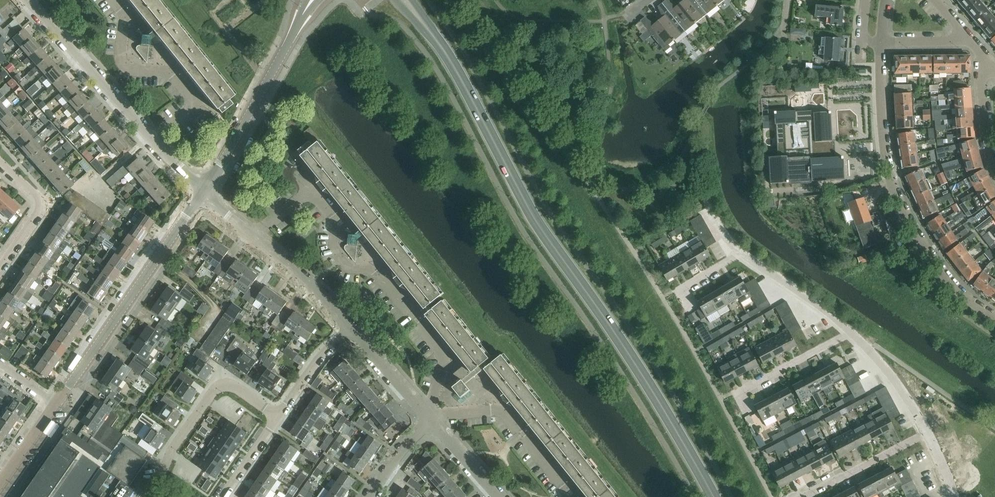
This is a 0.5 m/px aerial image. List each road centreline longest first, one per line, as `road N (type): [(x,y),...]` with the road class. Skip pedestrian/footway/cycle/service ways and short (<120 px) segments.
road 1 (secondary): [(395,0),(438,50),(547,245),(707,496)]
road 2 (secondary): [(715,496),(554,244),(443,45),(408,0)]
road 3 (unclassified): [(881,43),(892,180),(935,255),(994,315)]
road 4 (residential): [(202,197),(29,0)]
road 5 (unclassified): [(56,403),(202,197)]
road 6 (unclassified): [(202,197),(313,0)]
road 7 (residential): [(352,328),(314,285),(202,197)]
road 8 (residential): [(278,417),(234,385),(216,387),(172,450),(152,496)]
road 9 (residential): [(802,496),(928,432)]
road 10 (unclassified): [(740,252),(855,333)]
road 11 (residential): [(734,393),(855,333)]
road 12 (residential): [(0,266),(41,205),(0,161)]
road 13 (residential): [(435,419),(352,328)]
road 14 (unclassified): [(928,432),(855,333)]

